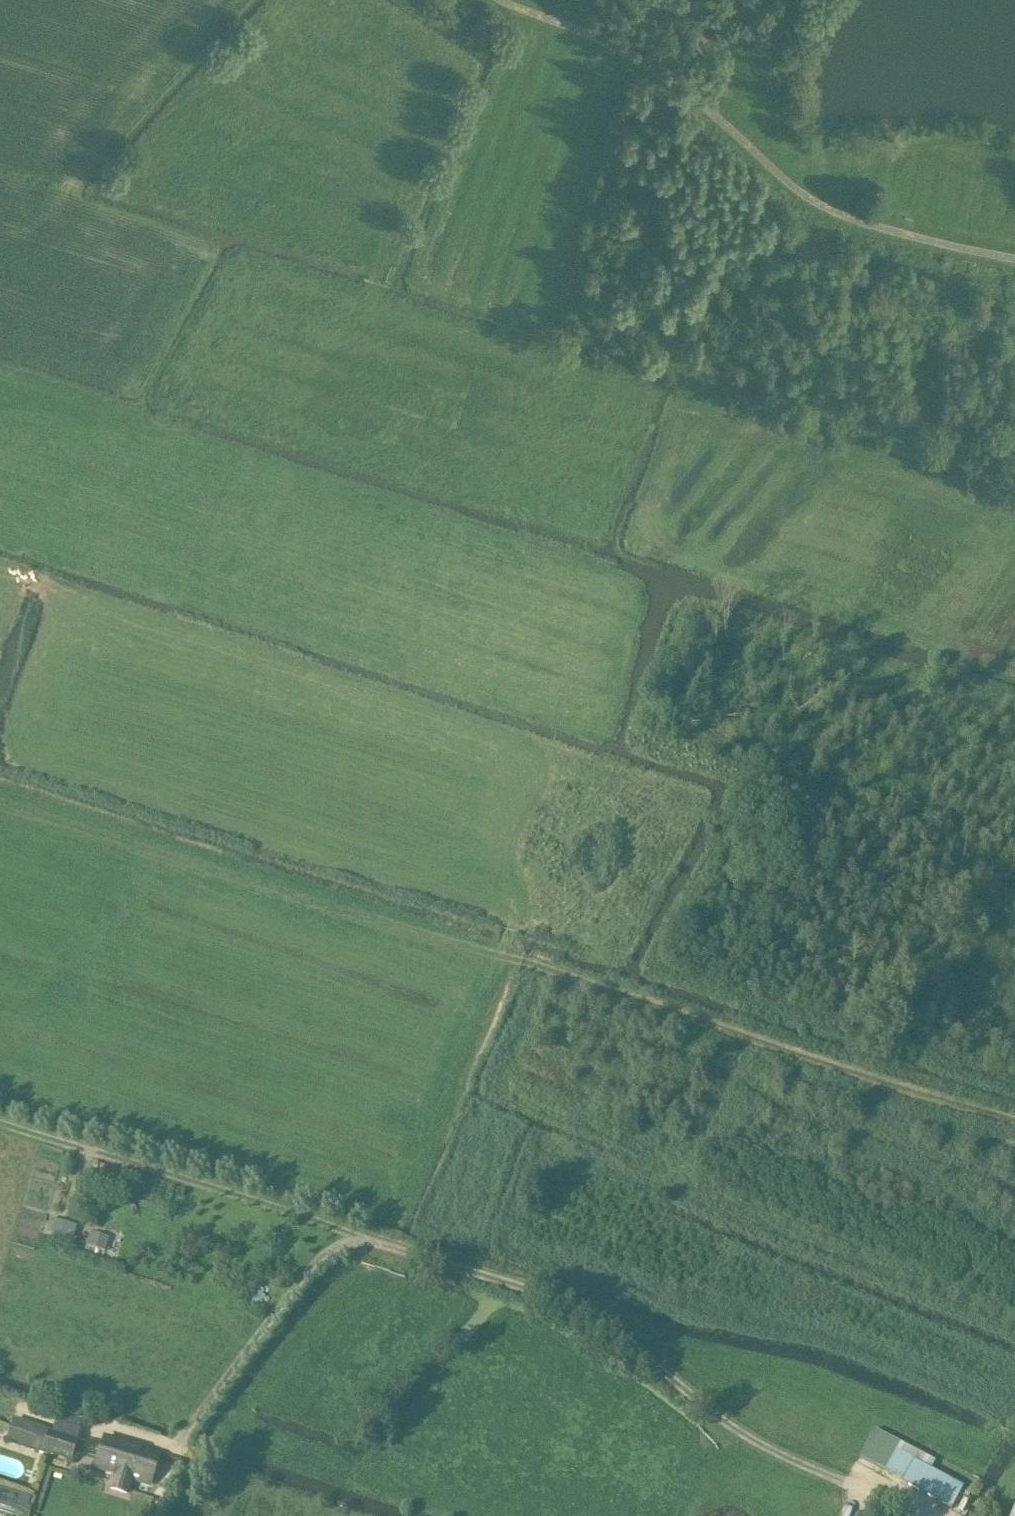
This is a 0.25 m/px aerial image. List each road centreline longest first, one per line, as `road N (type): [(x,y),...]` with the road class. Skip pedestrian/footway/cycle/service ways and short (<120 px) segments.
road 1 (track): [(1014,1326),(679,1182),(674,1171),(709,1128),(754,1041),(504,958)]
road 2 (track): [(554,1301),(0,1123)]
road 3 (track): [(214,0),(82,147),(43,221),(0,238)]
road 4 (track): [(364,1239),(316,1261),(177,1445)]
road 5 (track): [(754,1041),(1014,1125)]

